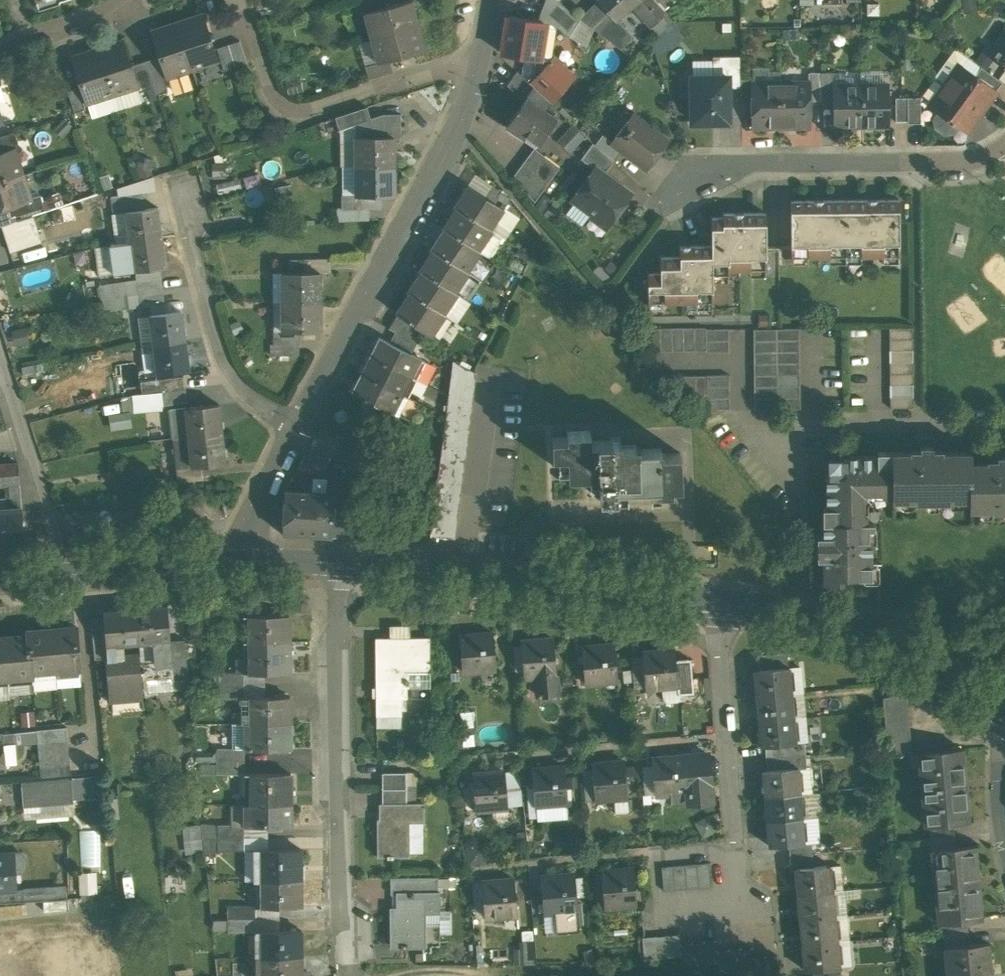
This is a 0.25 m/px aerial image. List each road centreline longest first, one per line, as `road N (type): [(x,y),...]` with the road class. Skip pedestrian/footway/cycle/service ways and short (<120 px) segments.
road 1 (residential): [(490,0),(454,134),(296,423)]
road 2 (residential): [(341,563),(347,975)]
road 3 (tertiary): [(341,563),(717,602)]
road 4 (residential): [(717,602),(747,936)]
road 5 (residential): [(1004,147),(988,159),(709,166),(689,190)]
road 6 (tertiary): [(717,602),(810,616),(866,636),(1004,709)]
road 7 (residential): [(296,423),(239,390),(219,349),(172,171)]
road 8 (residential): [(66,579),(0,357)]
road 9 (tertiary): [(66,579),(248,562)]
road 10 (residential): [(0,47),(143,0)]
road 11 (residential): [(296,423),(255,514),(248,562)]

